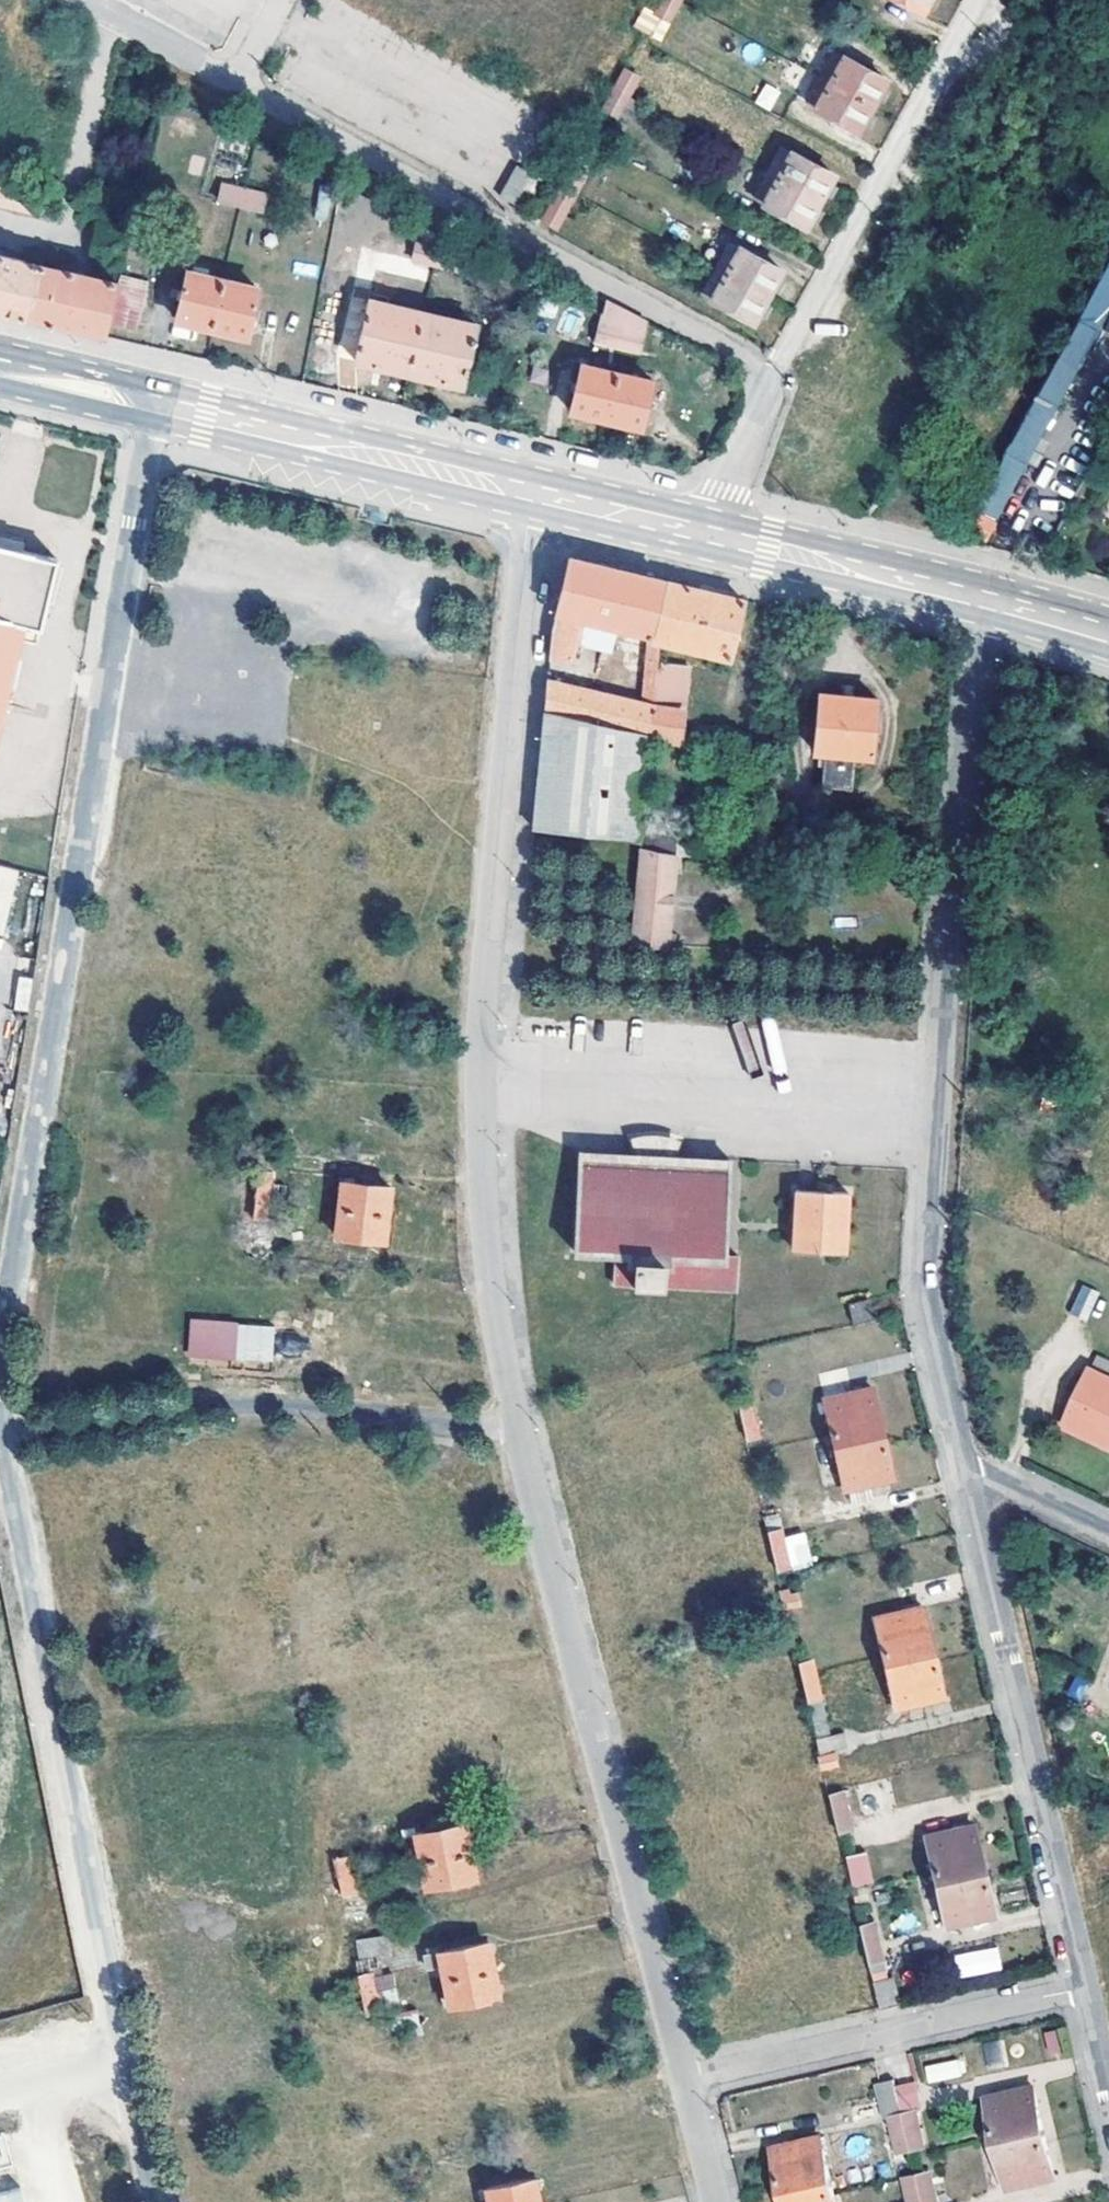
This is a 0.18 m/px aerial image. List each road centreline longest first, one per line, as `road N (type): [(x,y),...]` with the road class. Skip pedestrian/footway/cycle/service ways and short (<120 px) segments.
road 1 (residential): [(0,1335),(145,404)]
road 2 (residential): [(519,1429),(494,1298),(480,1151),(490,916),(526,495)]
road 3 (residential): [(966,1473),(924,1309),(988,600)]
road 4 (residential): [(686,2080),(519,1429)]
road 5 (residential): [(127,2074),(0,1445)]
road 6 (residential): [(770,376),(230,78)]
road 7 (residential): [(1085,1987),(966,1473)]
road 8 (unclassified): [(0,1430),(239,1402),(519,1429)]
road 9 (residential): [(770,376),(980,0)]
road 10 (residential): [(686,2080),(1085,1987)]
road 11 (secondary): [(526,495),(145,404)]
road 12 (secondary): [(988,600),(706,533)]
road 13 (secondary): [(706,533),(526,495)]
road 14 (residential): [(706,533),(770,376)]
road 15 (residential): [(230,78),(90,0)]
road 16 (residential): [(966,1473),(1108,1534)]
road 17 (secondary): [(145,404),(0,372)]
road 18 (residential): [(0,2106),(127,2074)]
road 19 (residential): [(153,2201),(127,2074)]
road 20 (secondary): [(1108,639),(988,600)]
road 21 (residential): [(717,2201),(686,2080)]

